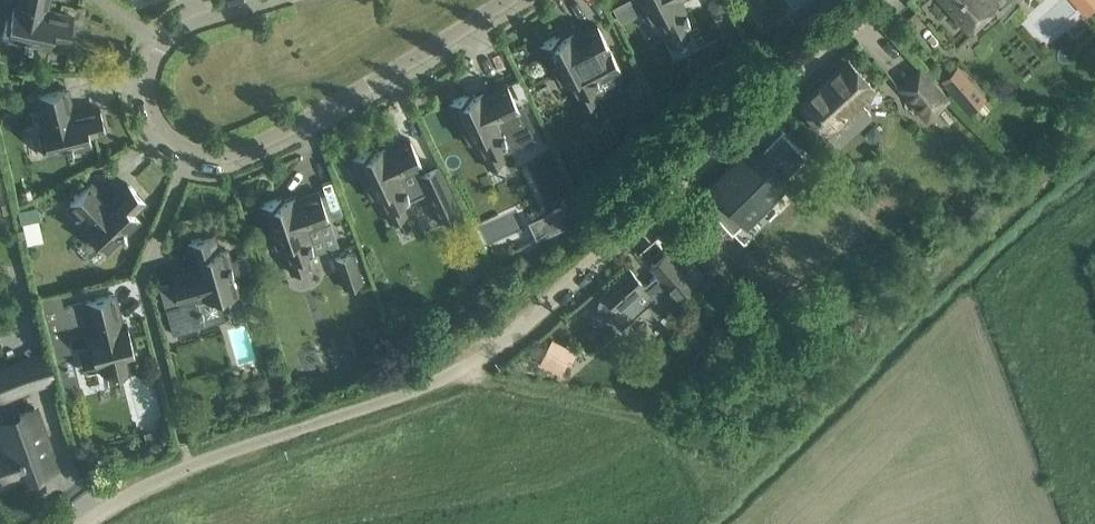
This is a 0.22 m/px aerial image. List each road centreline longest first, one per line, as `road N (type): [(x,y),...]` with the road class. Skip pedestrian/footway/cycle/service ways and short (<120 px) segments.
road 1 (residential): [(84,523),(191,470),(421,390),(502,347),(883,0)]
road 2 (residential): [(505,0),(245,150),(216,157),(173,141),(158,120),(152,90),(168,44),(185,28),(274,0)]

